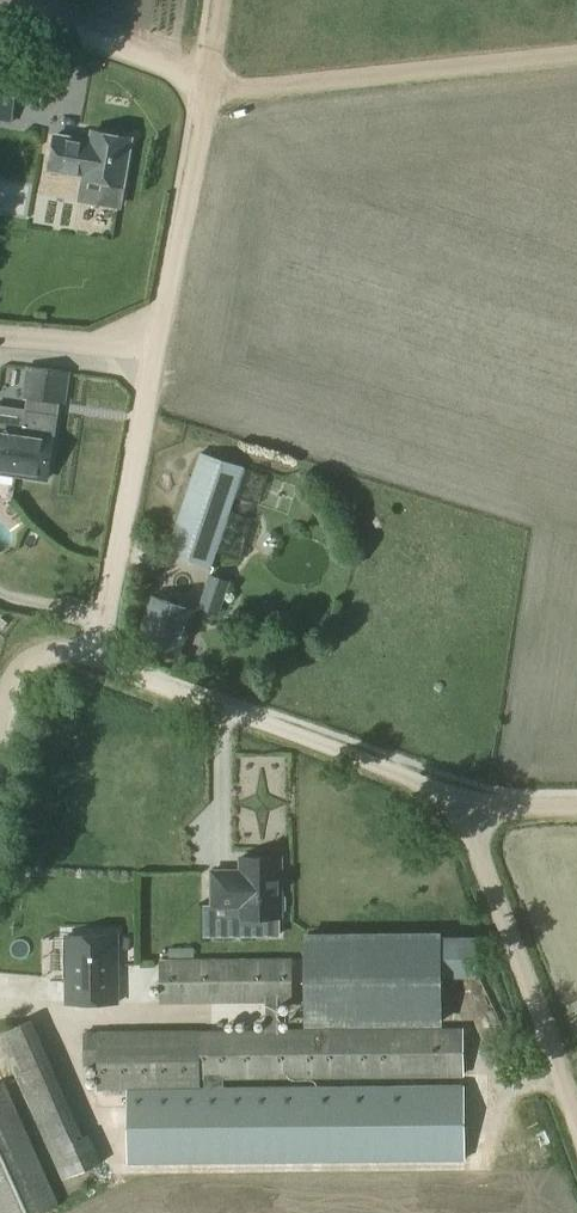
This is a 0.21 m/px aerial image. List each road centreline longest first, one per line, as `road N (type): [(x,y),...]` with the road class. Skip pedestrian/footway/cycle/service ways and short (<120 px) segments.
road 1 (track): [(210,86),(97,654)]
road 2 (track): [(97,654),(472,803)]
road 3 (track): [(576,49),(241,89),(210,86)]
road 4 (track): [(576,1118),(476,837),(472,803)]
road 5 (track): [(210,86),(71,37),(0,22)]

